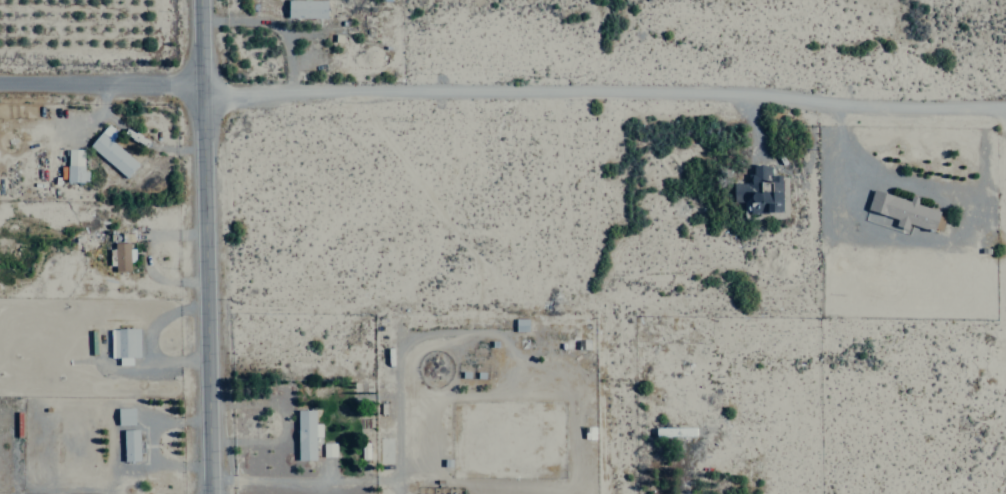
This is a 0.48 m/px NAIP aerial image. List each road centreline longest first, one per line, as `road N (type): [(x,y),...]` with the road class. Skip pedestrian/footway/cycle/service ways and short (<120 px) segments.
road 1 (residential): [(1005,105),(776,94),(0,85)]
road 2 (tertiary): [(217,493),(204,0)]

